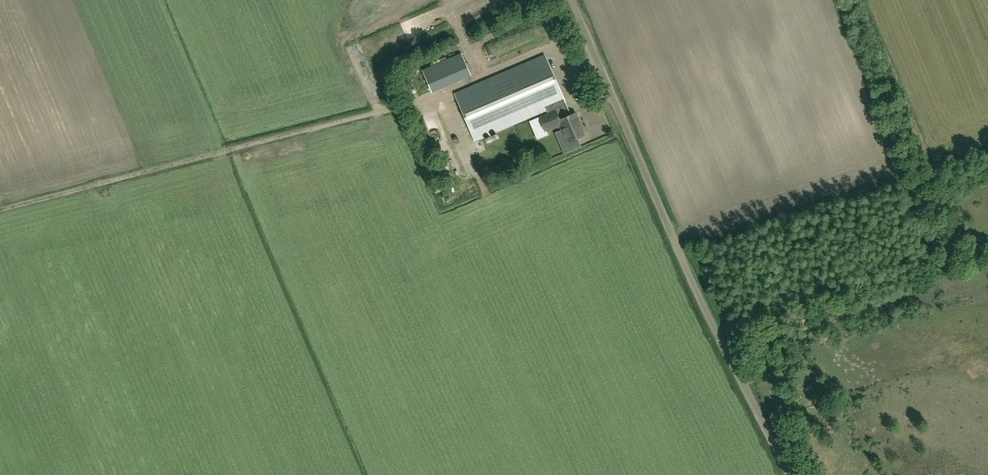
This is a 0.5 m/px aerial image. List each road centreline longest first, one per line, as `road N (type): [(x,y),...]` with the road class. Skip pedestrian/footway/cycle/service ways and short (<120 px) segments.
road 1 (unclassified): [(790,474),(689,275),(571,0)]
road 2 (track): [(410,103),(0,210)]
road 3 (track): [(742,382),(764,372),(774,334),(832,313)]

